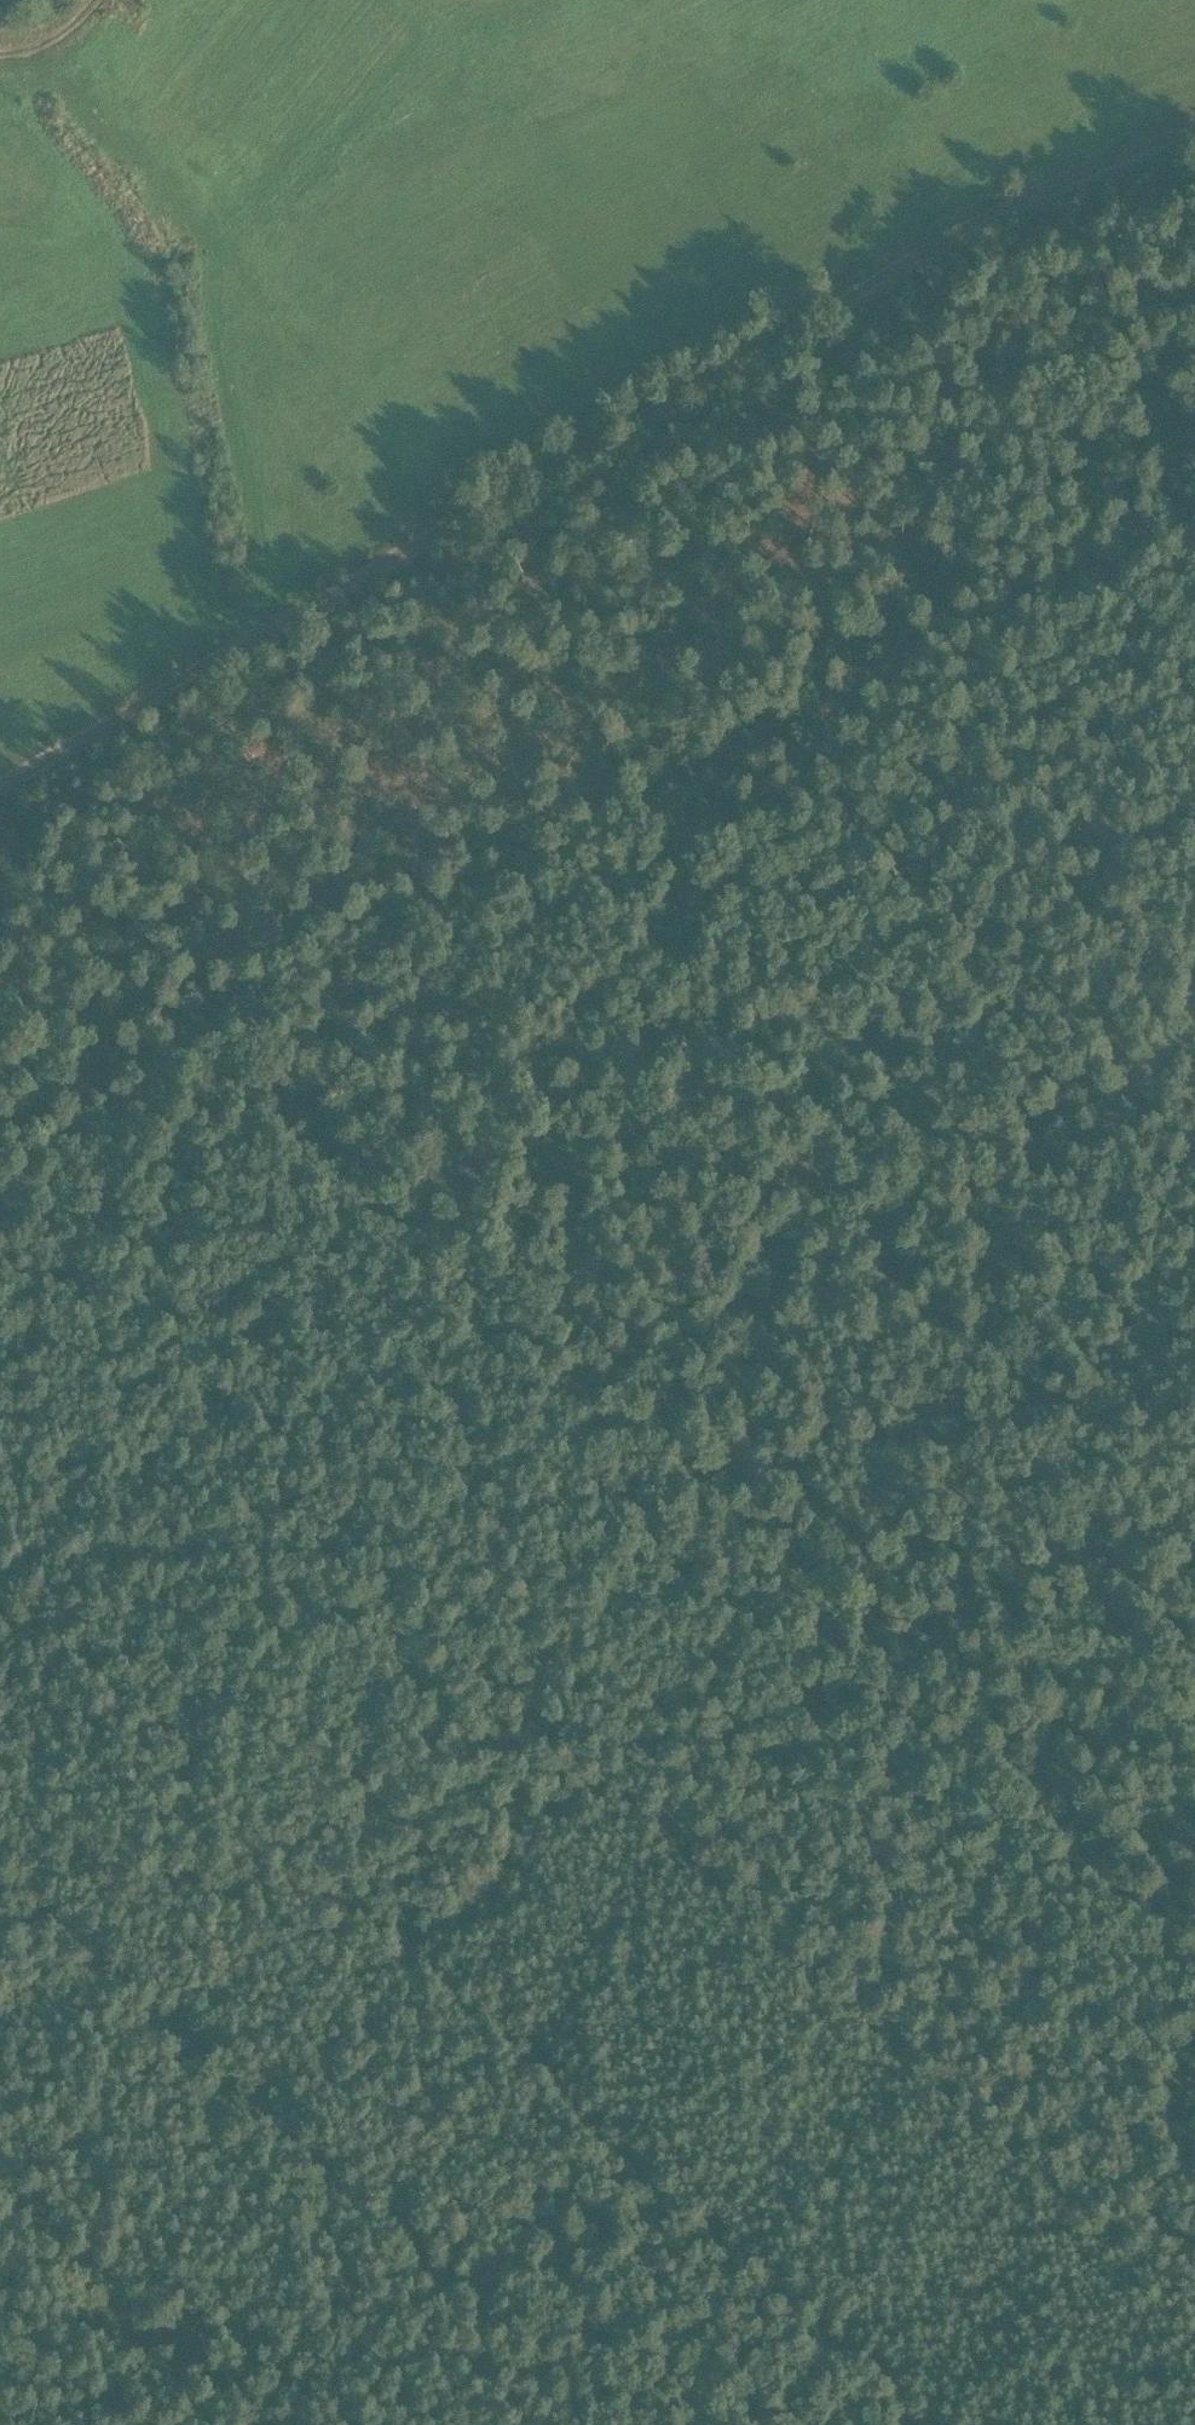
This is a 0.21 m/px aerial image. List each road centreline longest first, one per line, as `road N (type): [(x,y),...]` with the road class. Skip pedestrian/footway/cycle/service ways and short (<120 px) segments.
road 1 (track): [(0,792),(624,424),(903,273),(1052,178),(1194,137)]
road 2 (track): [(1194,524),(1003,618),(778,746),(1194,1117)]

